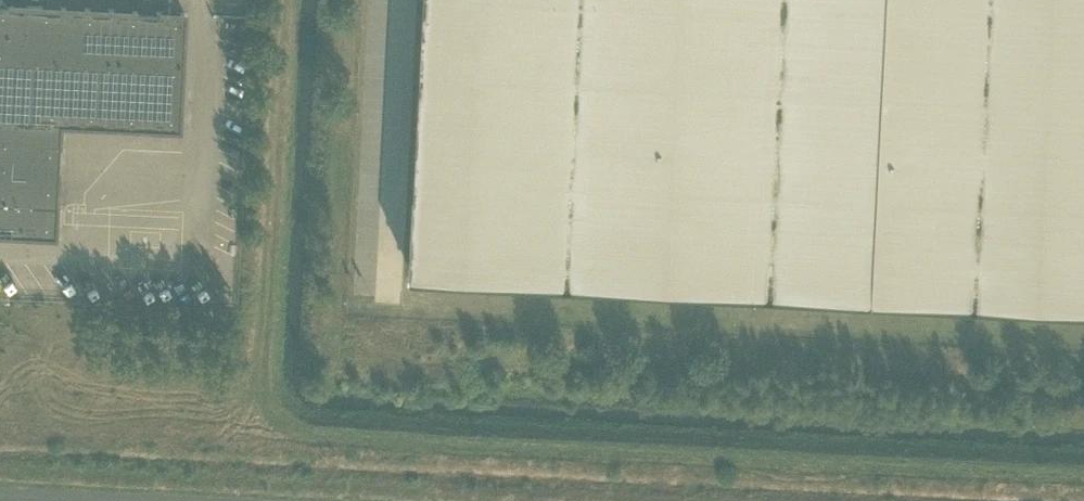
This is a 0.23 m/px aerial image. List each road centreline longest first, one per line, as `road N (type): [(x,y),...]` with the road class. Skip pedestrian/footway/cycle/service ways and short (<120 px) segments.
road 1 (track): [(258,375),(277,0)]

